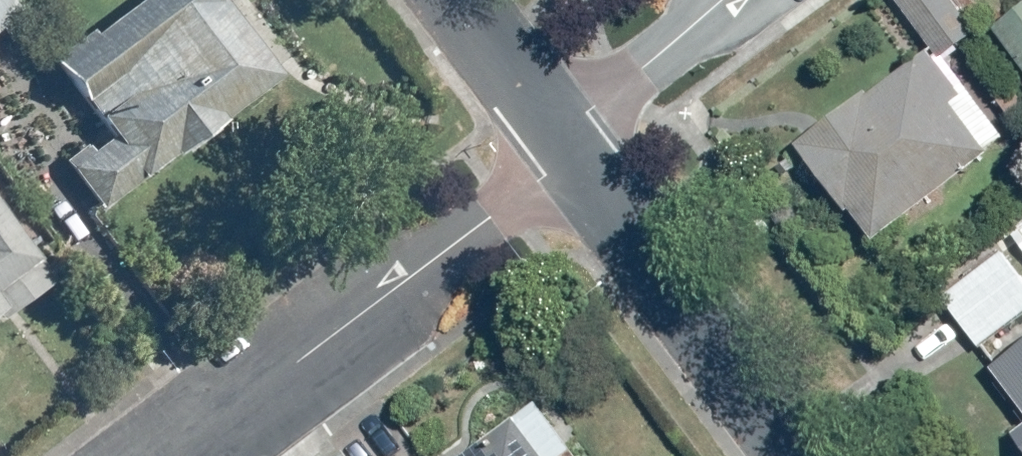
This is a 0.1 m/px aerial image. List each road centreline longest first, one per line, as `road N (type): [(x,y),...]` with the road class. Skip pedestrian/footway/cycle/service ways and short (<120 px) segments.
road 1 (residential): [(156,455),(543,179),(566,147)]
road 2 (residential): [(566,147),(799,455)]
road 3 (residential): [(566,147),(588,113),(723,0)]
road 4 (residential): [(458,0),(566,147)]

